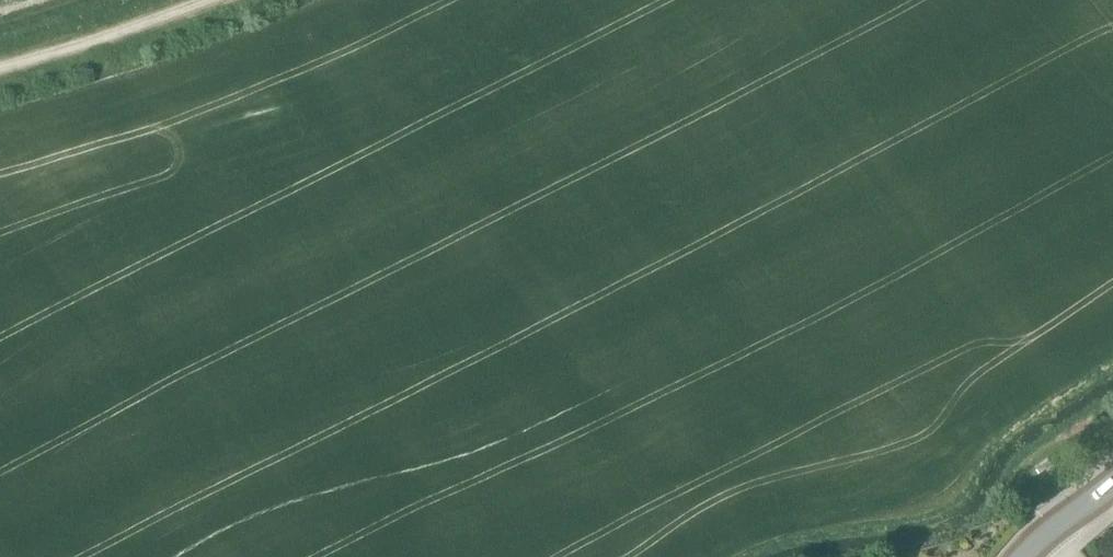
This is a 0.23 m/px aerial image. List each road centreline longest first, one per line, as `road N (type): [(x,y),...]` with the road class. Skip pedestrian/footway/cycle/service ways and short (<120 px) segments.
road 1 (track): [(206,0),(0,67)]

